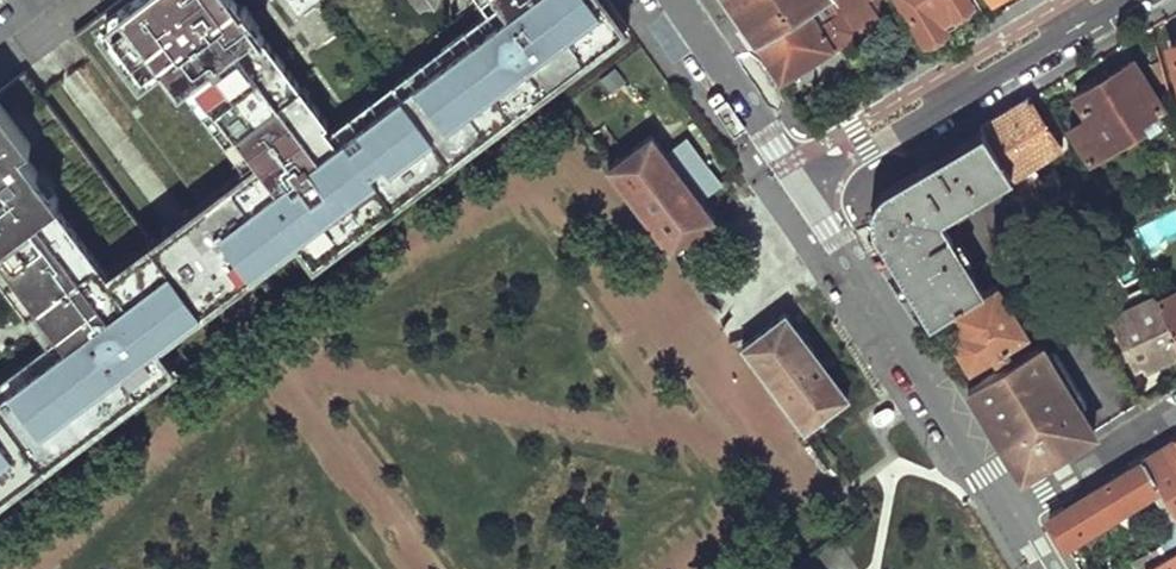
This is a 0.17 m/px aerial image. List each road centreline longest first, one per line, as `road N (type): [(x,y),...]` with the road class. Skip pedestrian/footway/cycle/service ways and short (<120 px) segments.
road 1 (tertiary): [(1012,515),(802,186)]
road 2 (residential): [(802,186),(1118,0)]
road 3 (tertiary): [(802,186),(676,0)]
road 4 (residential): [(1175,414),(1012,515)]

